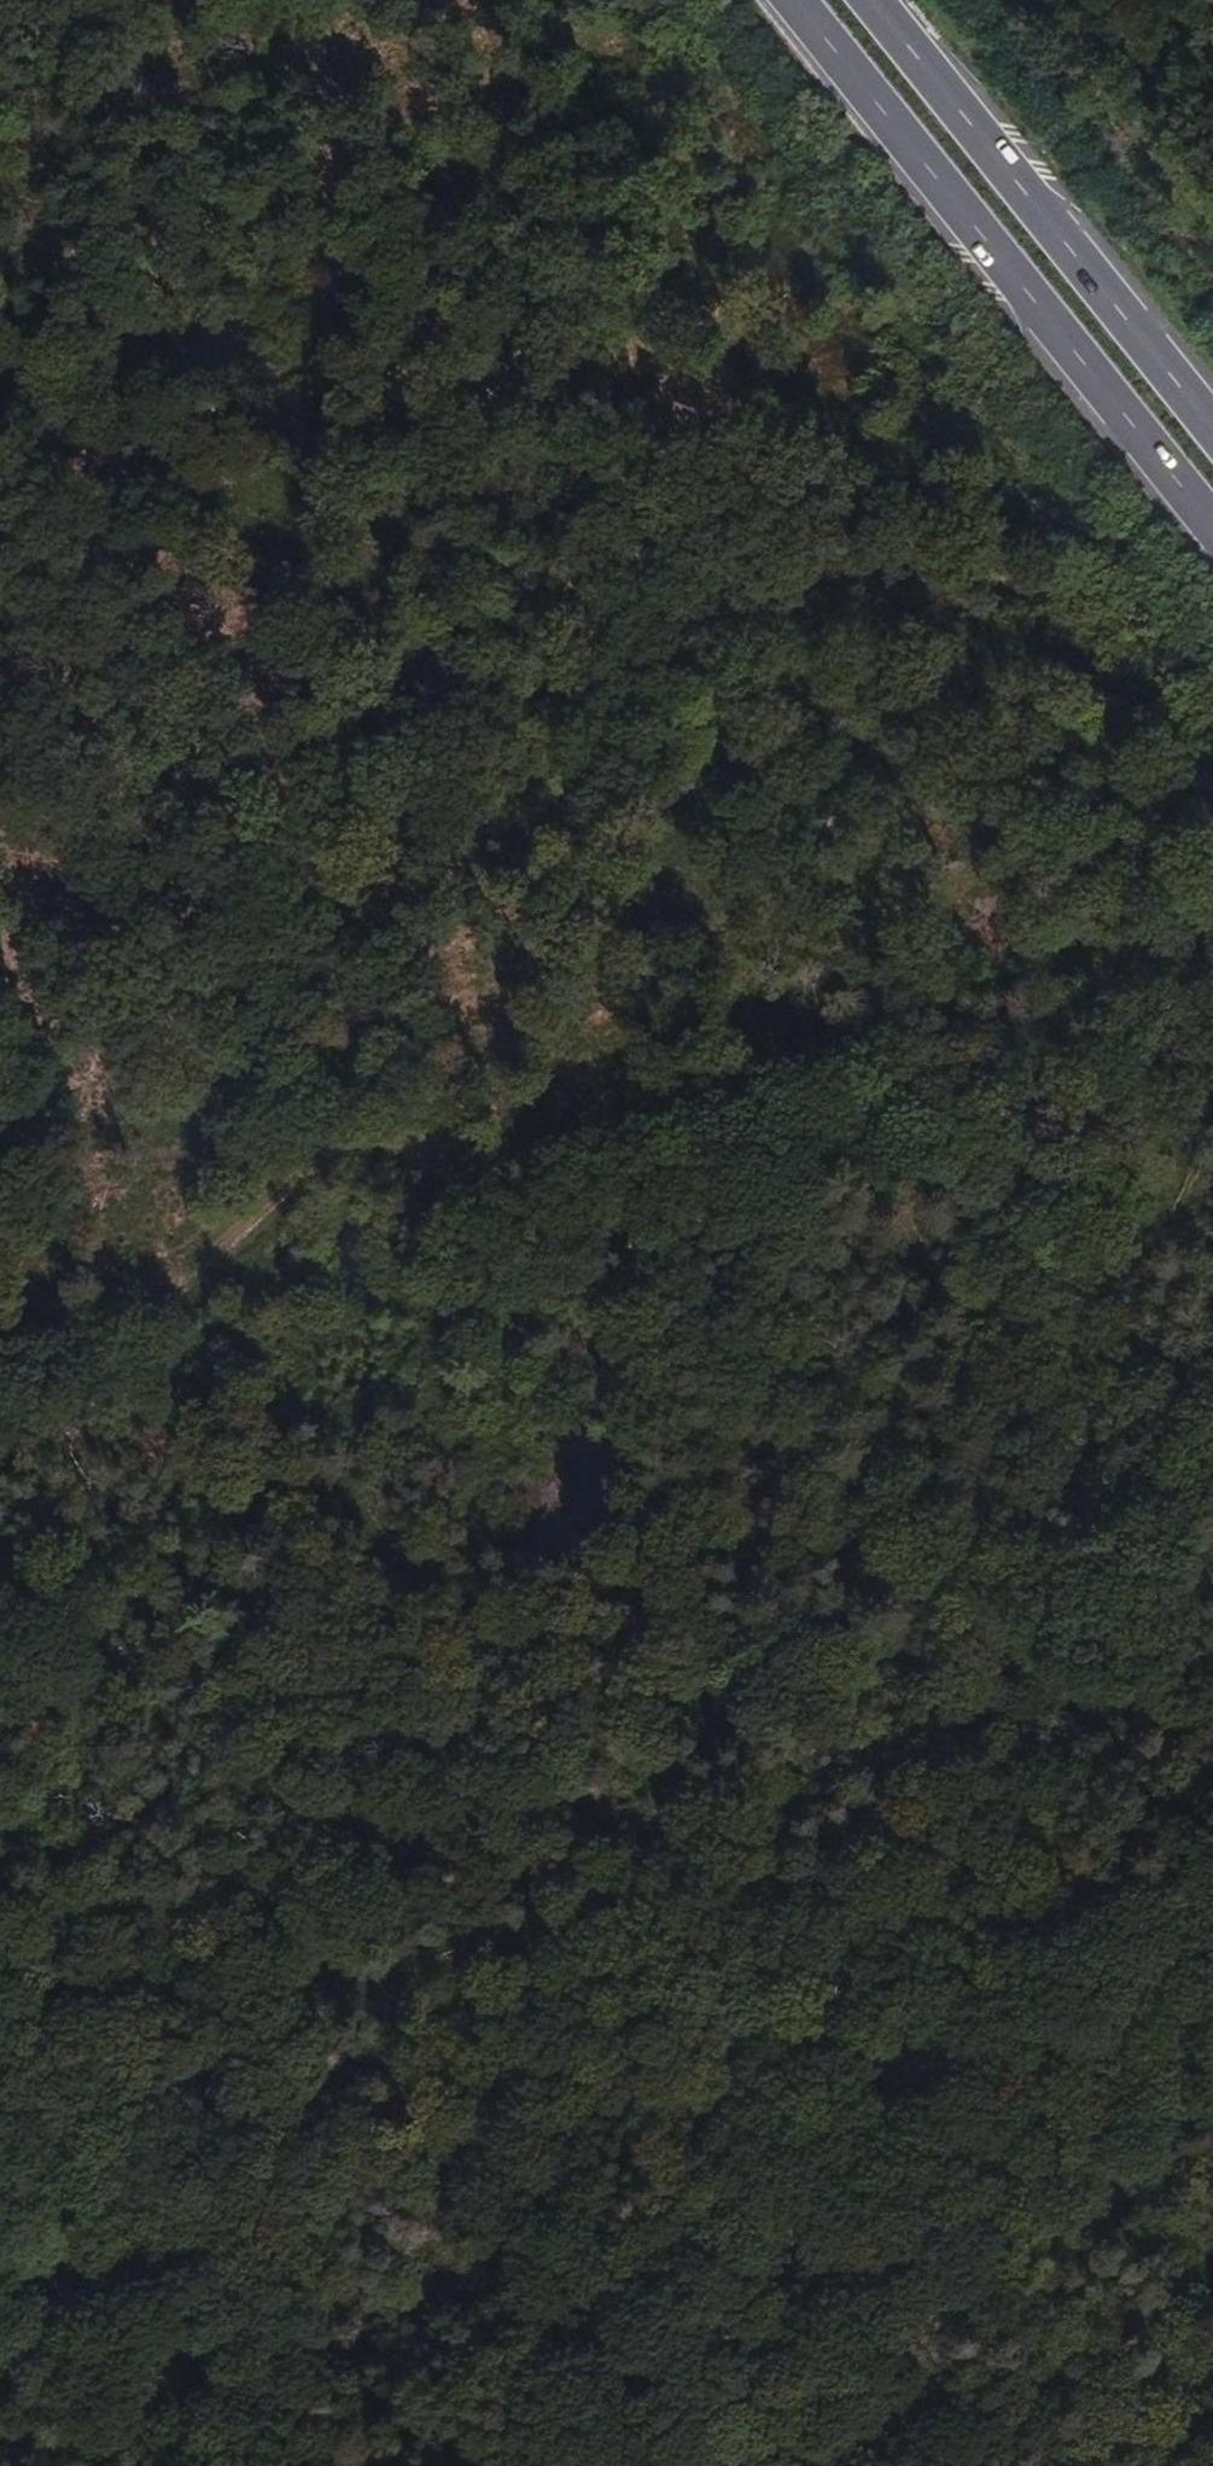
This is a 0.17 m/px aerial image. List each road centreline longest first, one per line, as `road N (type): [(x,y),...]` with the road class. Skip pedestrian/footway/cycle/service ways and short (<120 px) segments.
road 1 (track): [(0,1351),(211,1271),(305,1162),(354,1142),(515,1162),(1212,914)]
road 2 (primary): [(794,0),(1212,525)]
road 3 (primary): [(1212,437),(864,0)]

